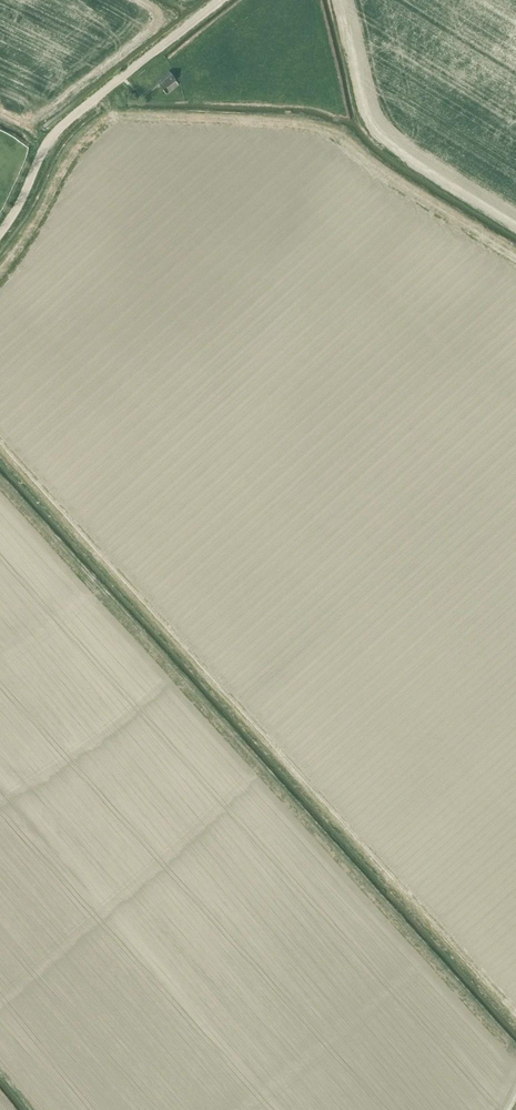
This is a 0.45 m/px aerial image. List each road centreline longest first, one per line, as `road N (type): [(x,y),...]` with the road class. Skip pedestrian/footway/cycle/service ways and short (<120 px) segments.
road 1 (unclassified): [(0,234),(66,123),(221,0)]

